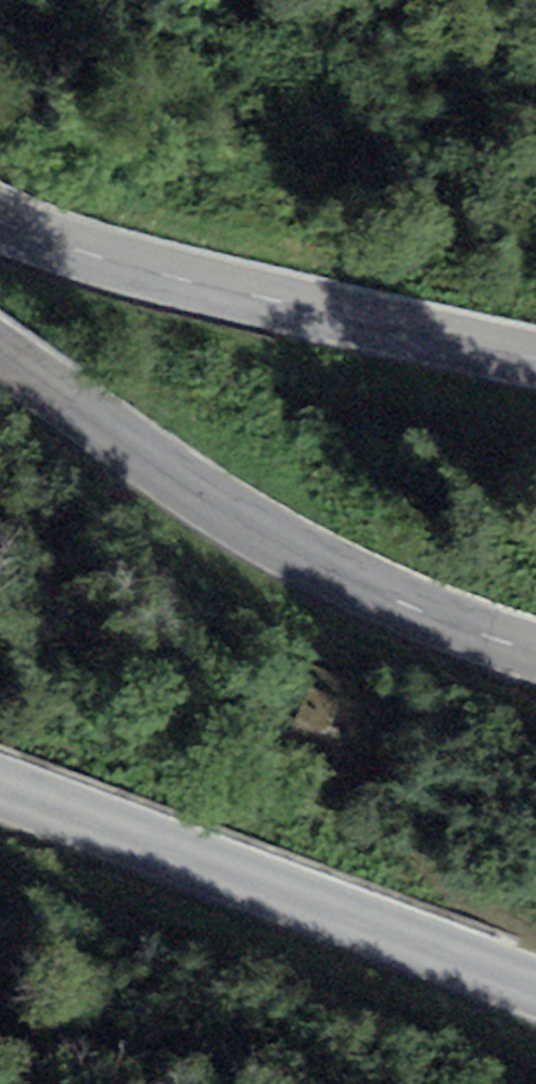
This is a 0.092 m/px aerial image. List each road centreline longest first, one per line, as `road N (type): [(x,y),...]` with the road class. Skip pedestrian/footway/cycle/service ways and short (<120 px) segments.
road 1 (tertiary): [(0,352),(179,487),(388,596),(535,649)]
road 2 (tertiary): [(535,987),(0,788)]
road 3 (tertiary): [(535,360),(99,257),(0,218)]

